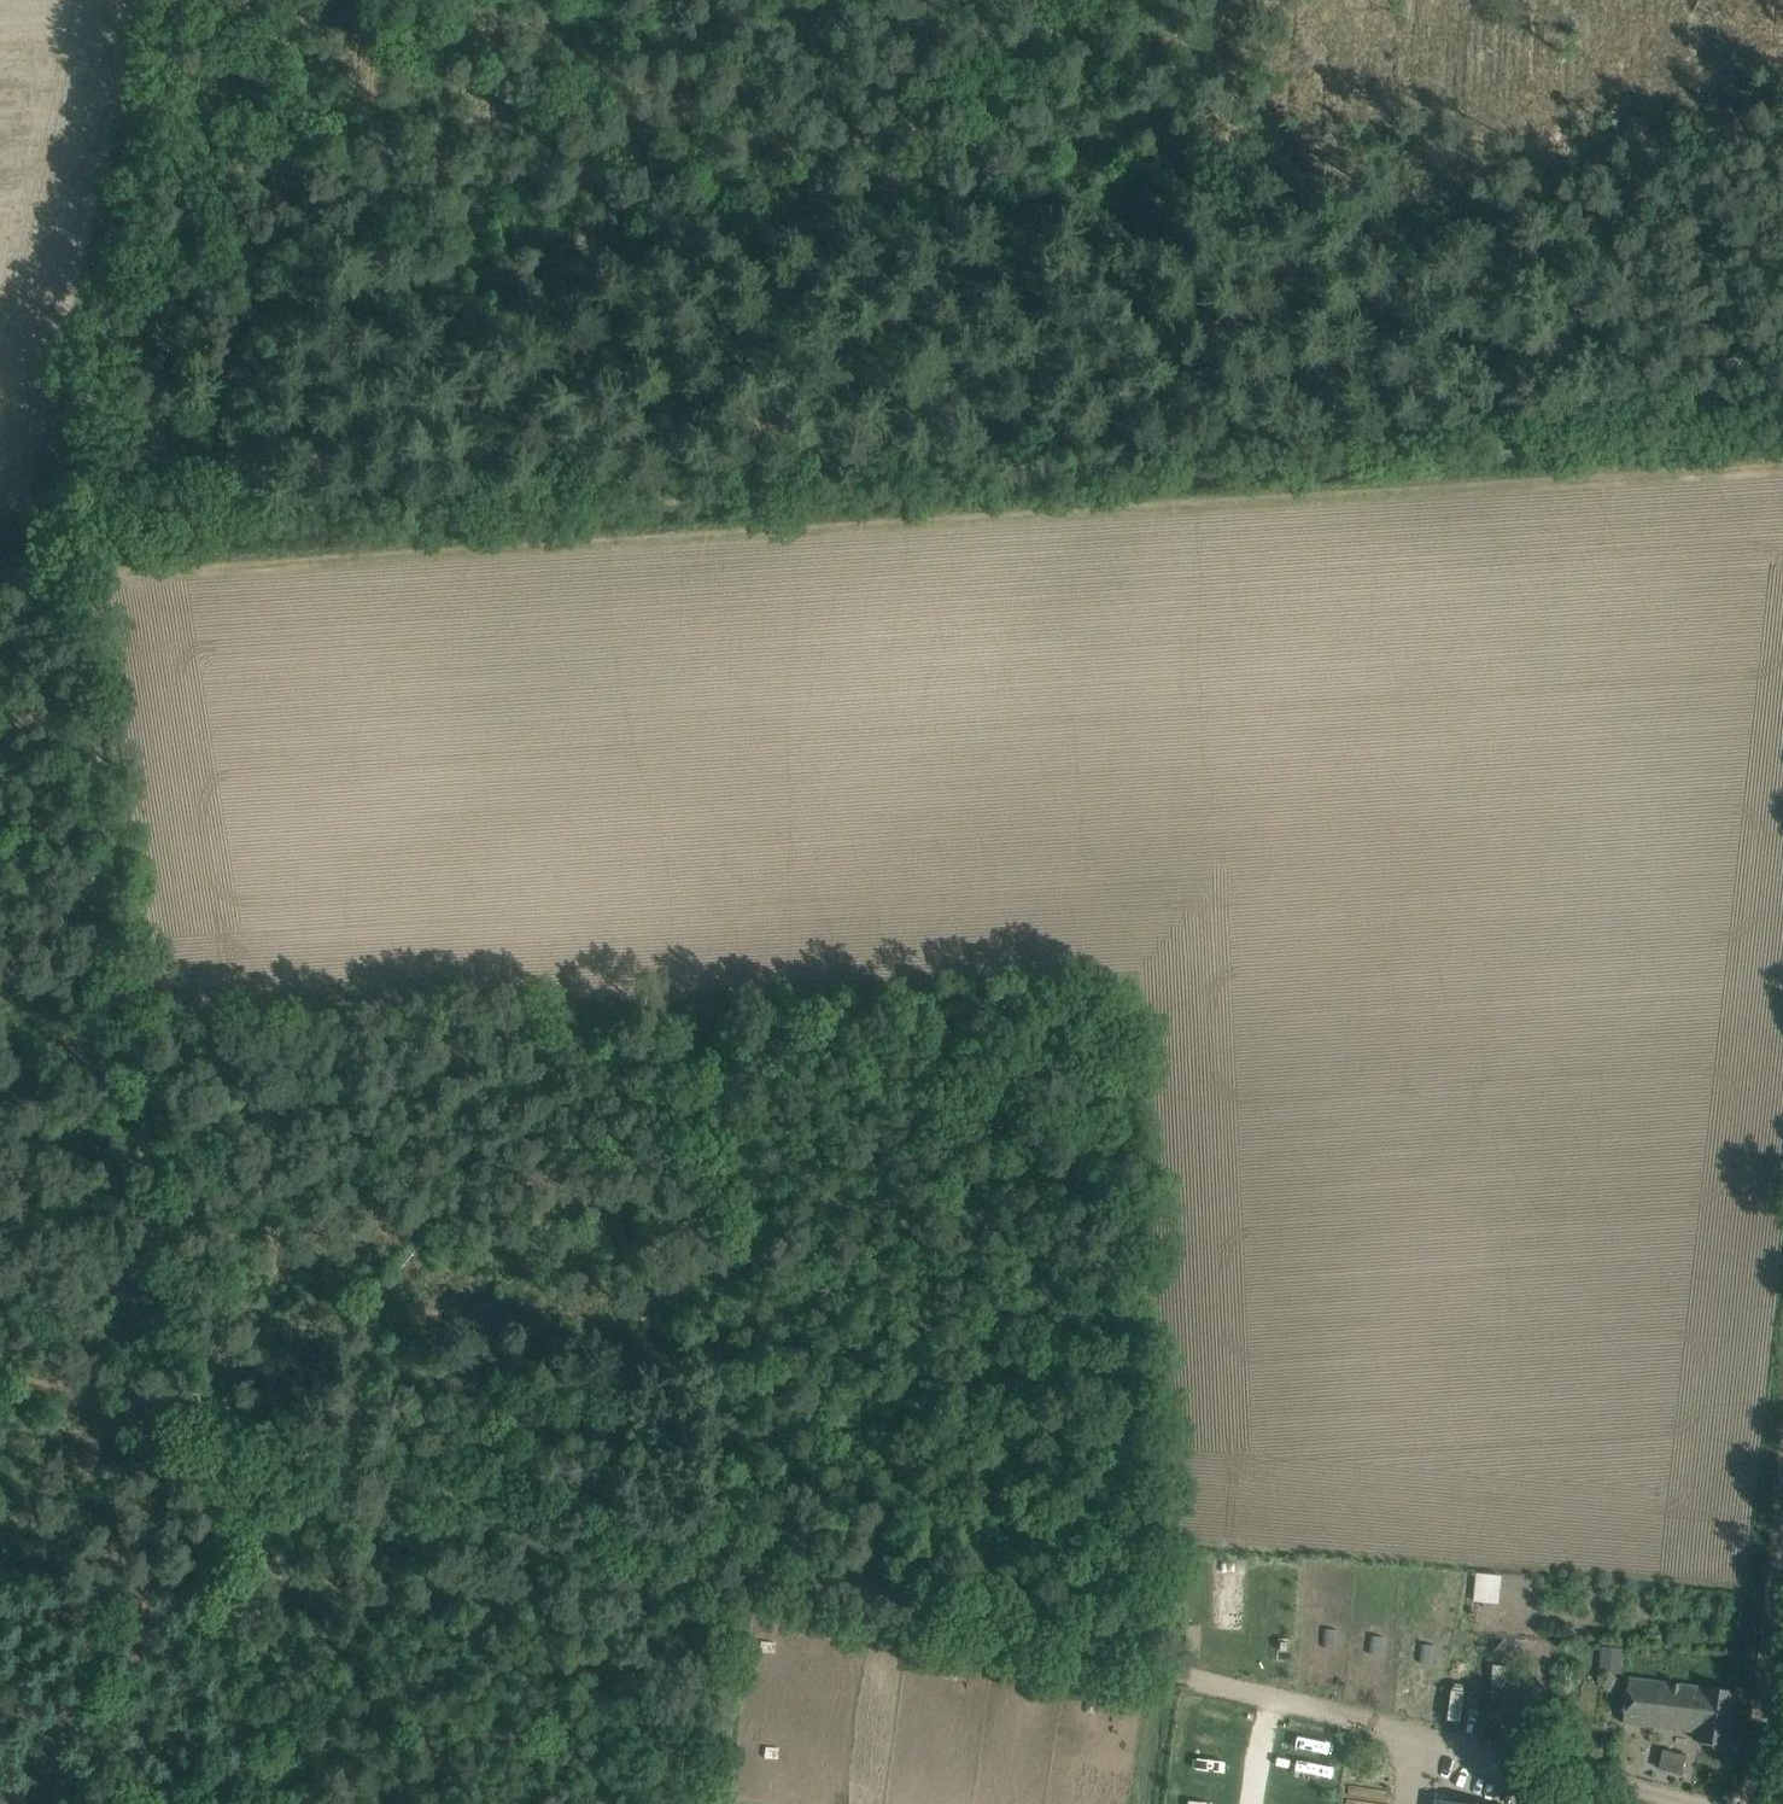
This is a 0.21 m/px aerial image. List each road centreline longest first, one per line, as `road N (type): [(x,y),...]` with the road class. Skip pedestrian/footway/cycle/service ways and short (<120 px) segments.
road 1 (tertiary): [(1758,1803),(1782,1564)]

